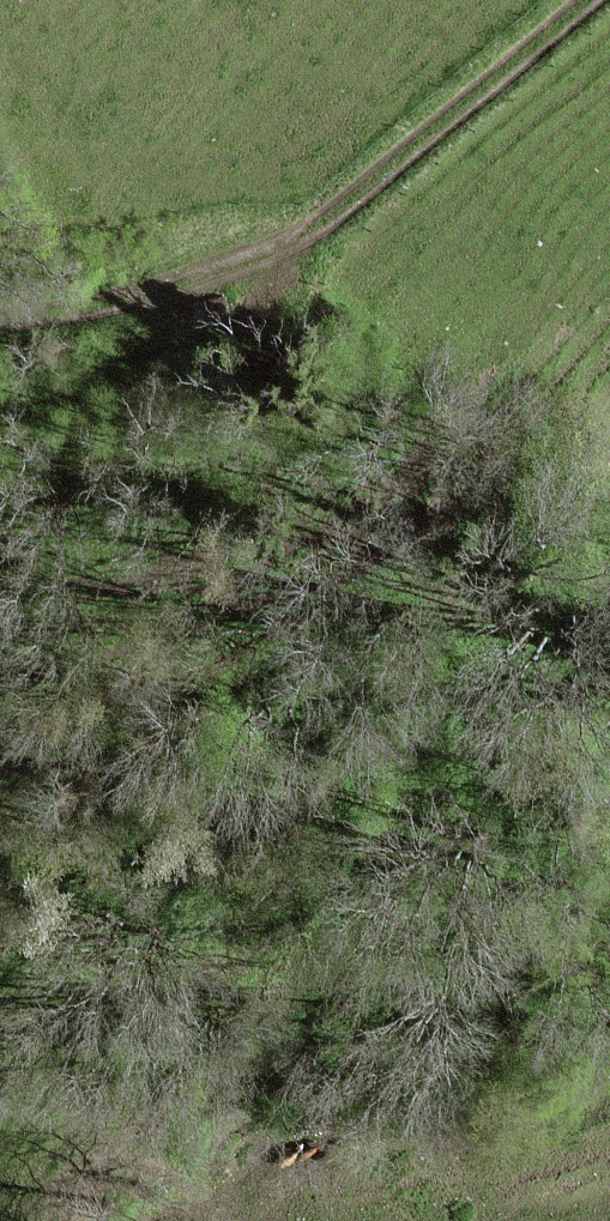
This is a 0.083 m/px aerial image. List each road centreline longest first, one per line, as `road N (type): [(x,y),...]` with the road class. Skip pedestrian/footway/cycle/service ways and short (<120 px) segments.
road 1 (track): [(580,0),(258,275)]
road 2 (track): [(254,1220),(259,1178),(290,1146),(494,1135),(609,1101)]
road 3 (track): [(0,408),(160,371),(228,335),(261,305),(266,285),(258,275)]
road 4 (track): [(258,275),(242,271),(102,306),(0,317)]
road 5 (track): [(609,1206),(433,1210),(401,1220)]

